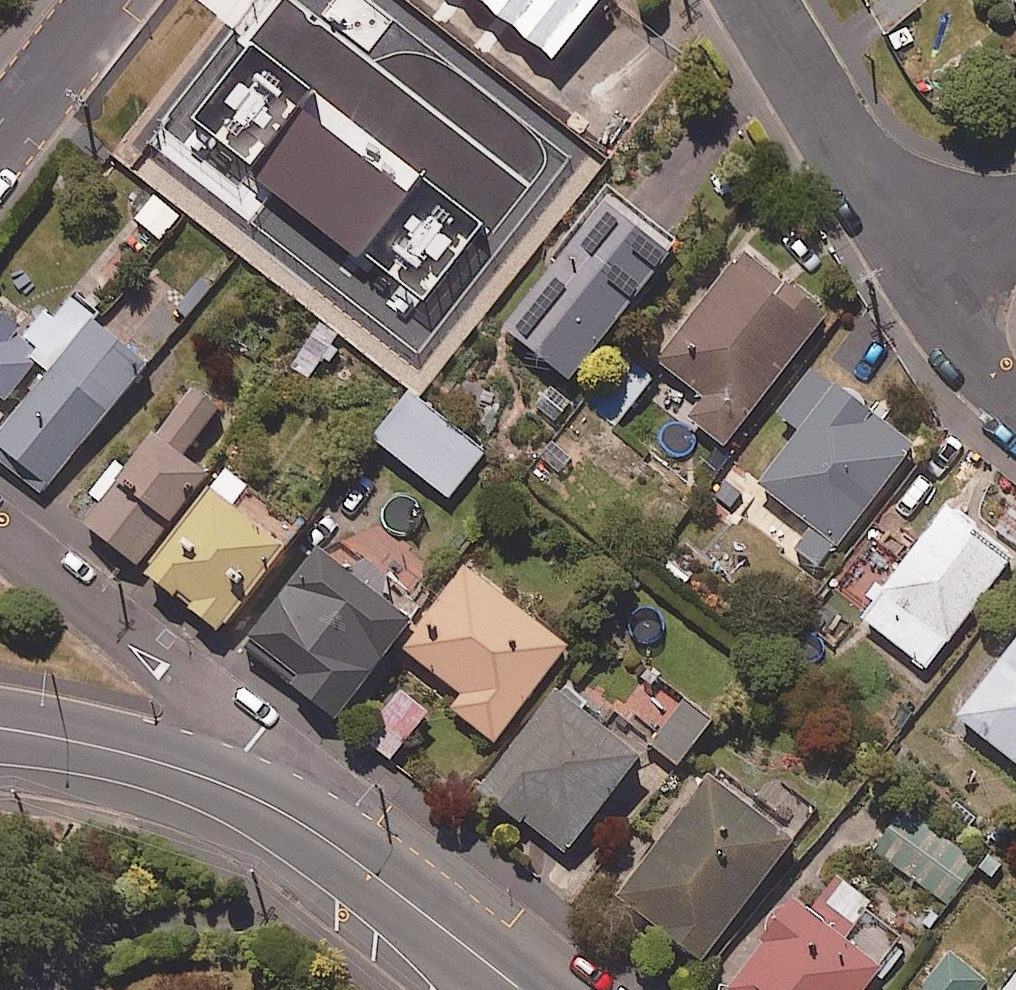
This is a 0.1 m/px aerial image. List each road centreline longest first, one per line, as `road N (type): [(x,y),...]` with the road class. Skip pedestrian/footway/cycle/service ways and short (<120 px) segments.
road 1 (secondary): [(0,533),(254,738),(302,824)]
road 2 (residential): [(757,0),(922,278)]
road 3 (secondary): [(0,729),(202,776),(302,824)]
road 4 (secondary): [(302,824),(523,989)]
road 5 (tertiary): [(0,129),(102,0)]
road 6 (residential): [(922,278),(968,351),(1015,406)]

